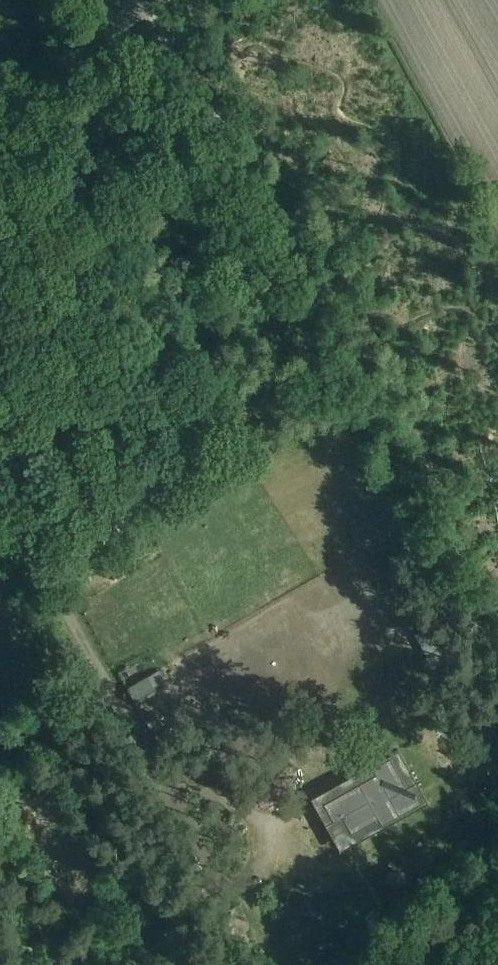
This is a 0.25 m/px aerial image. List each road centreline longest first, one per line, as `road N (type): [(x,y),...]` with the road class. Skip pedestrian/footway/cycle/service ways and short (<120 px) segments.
road 1 (secondary): [(0,99),(151,0)]

